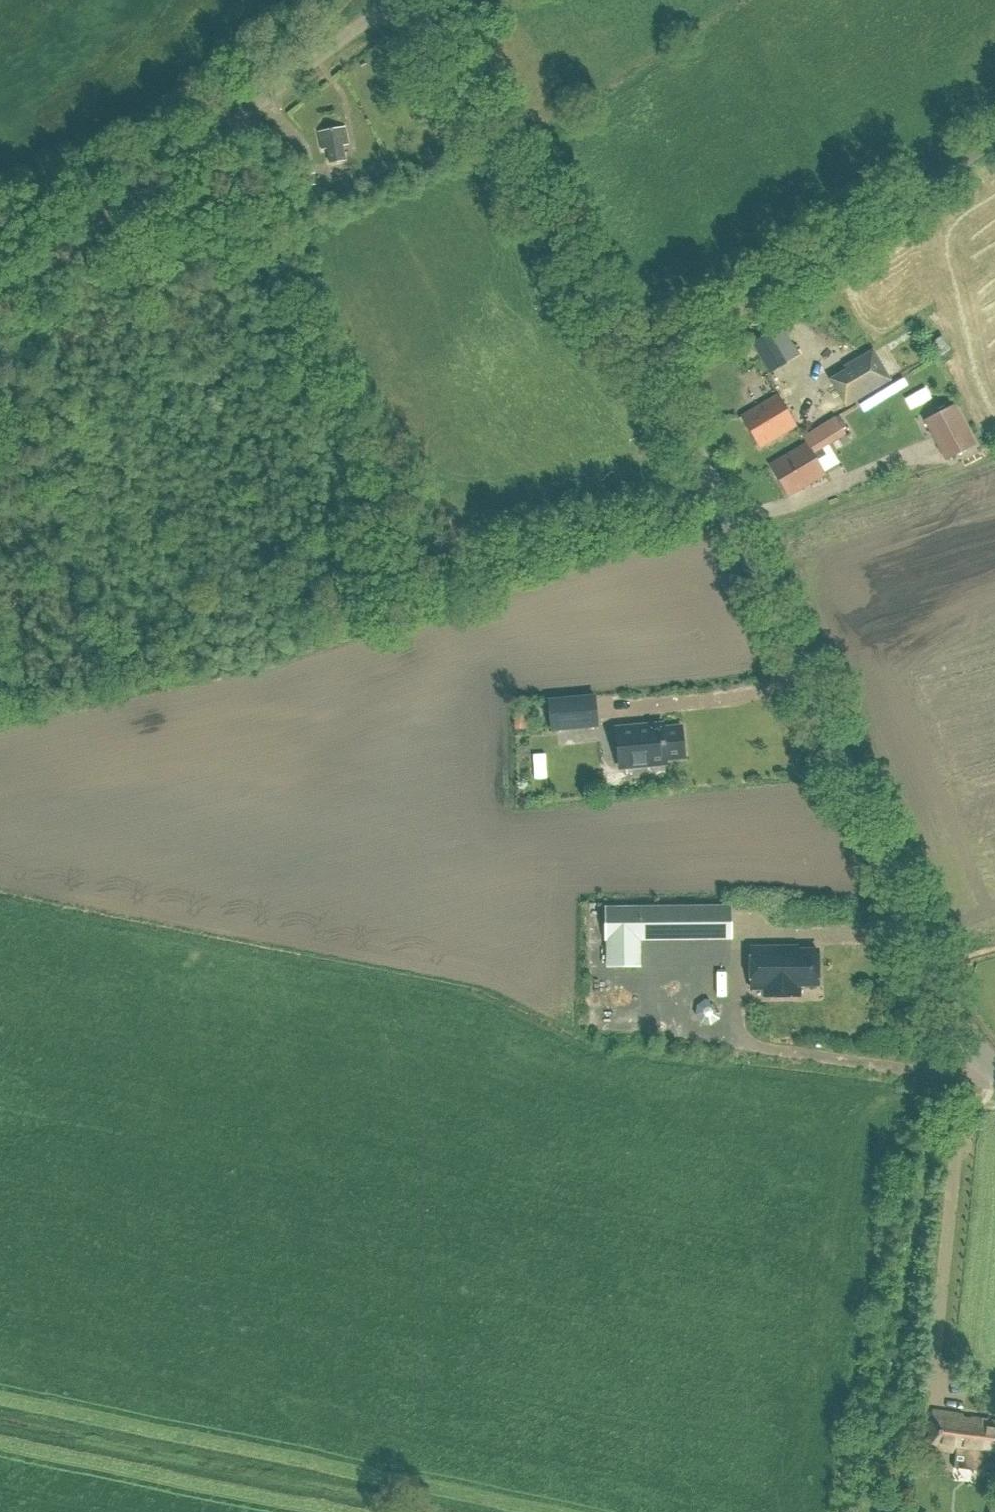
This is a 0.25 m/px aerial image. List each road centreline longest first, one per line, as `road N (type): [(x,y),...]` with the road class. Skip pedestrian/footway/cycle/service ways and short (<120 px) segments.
road 1 (tertiary): [(994,1077),(940,989),(734,529),(641,369)]
road 2 (unclassified): [(0,306),(395,0)]
road 3 (tertiary): [(641,369),(403,0)]
road 4 (unclassified): [(641,369),(994,143)]

